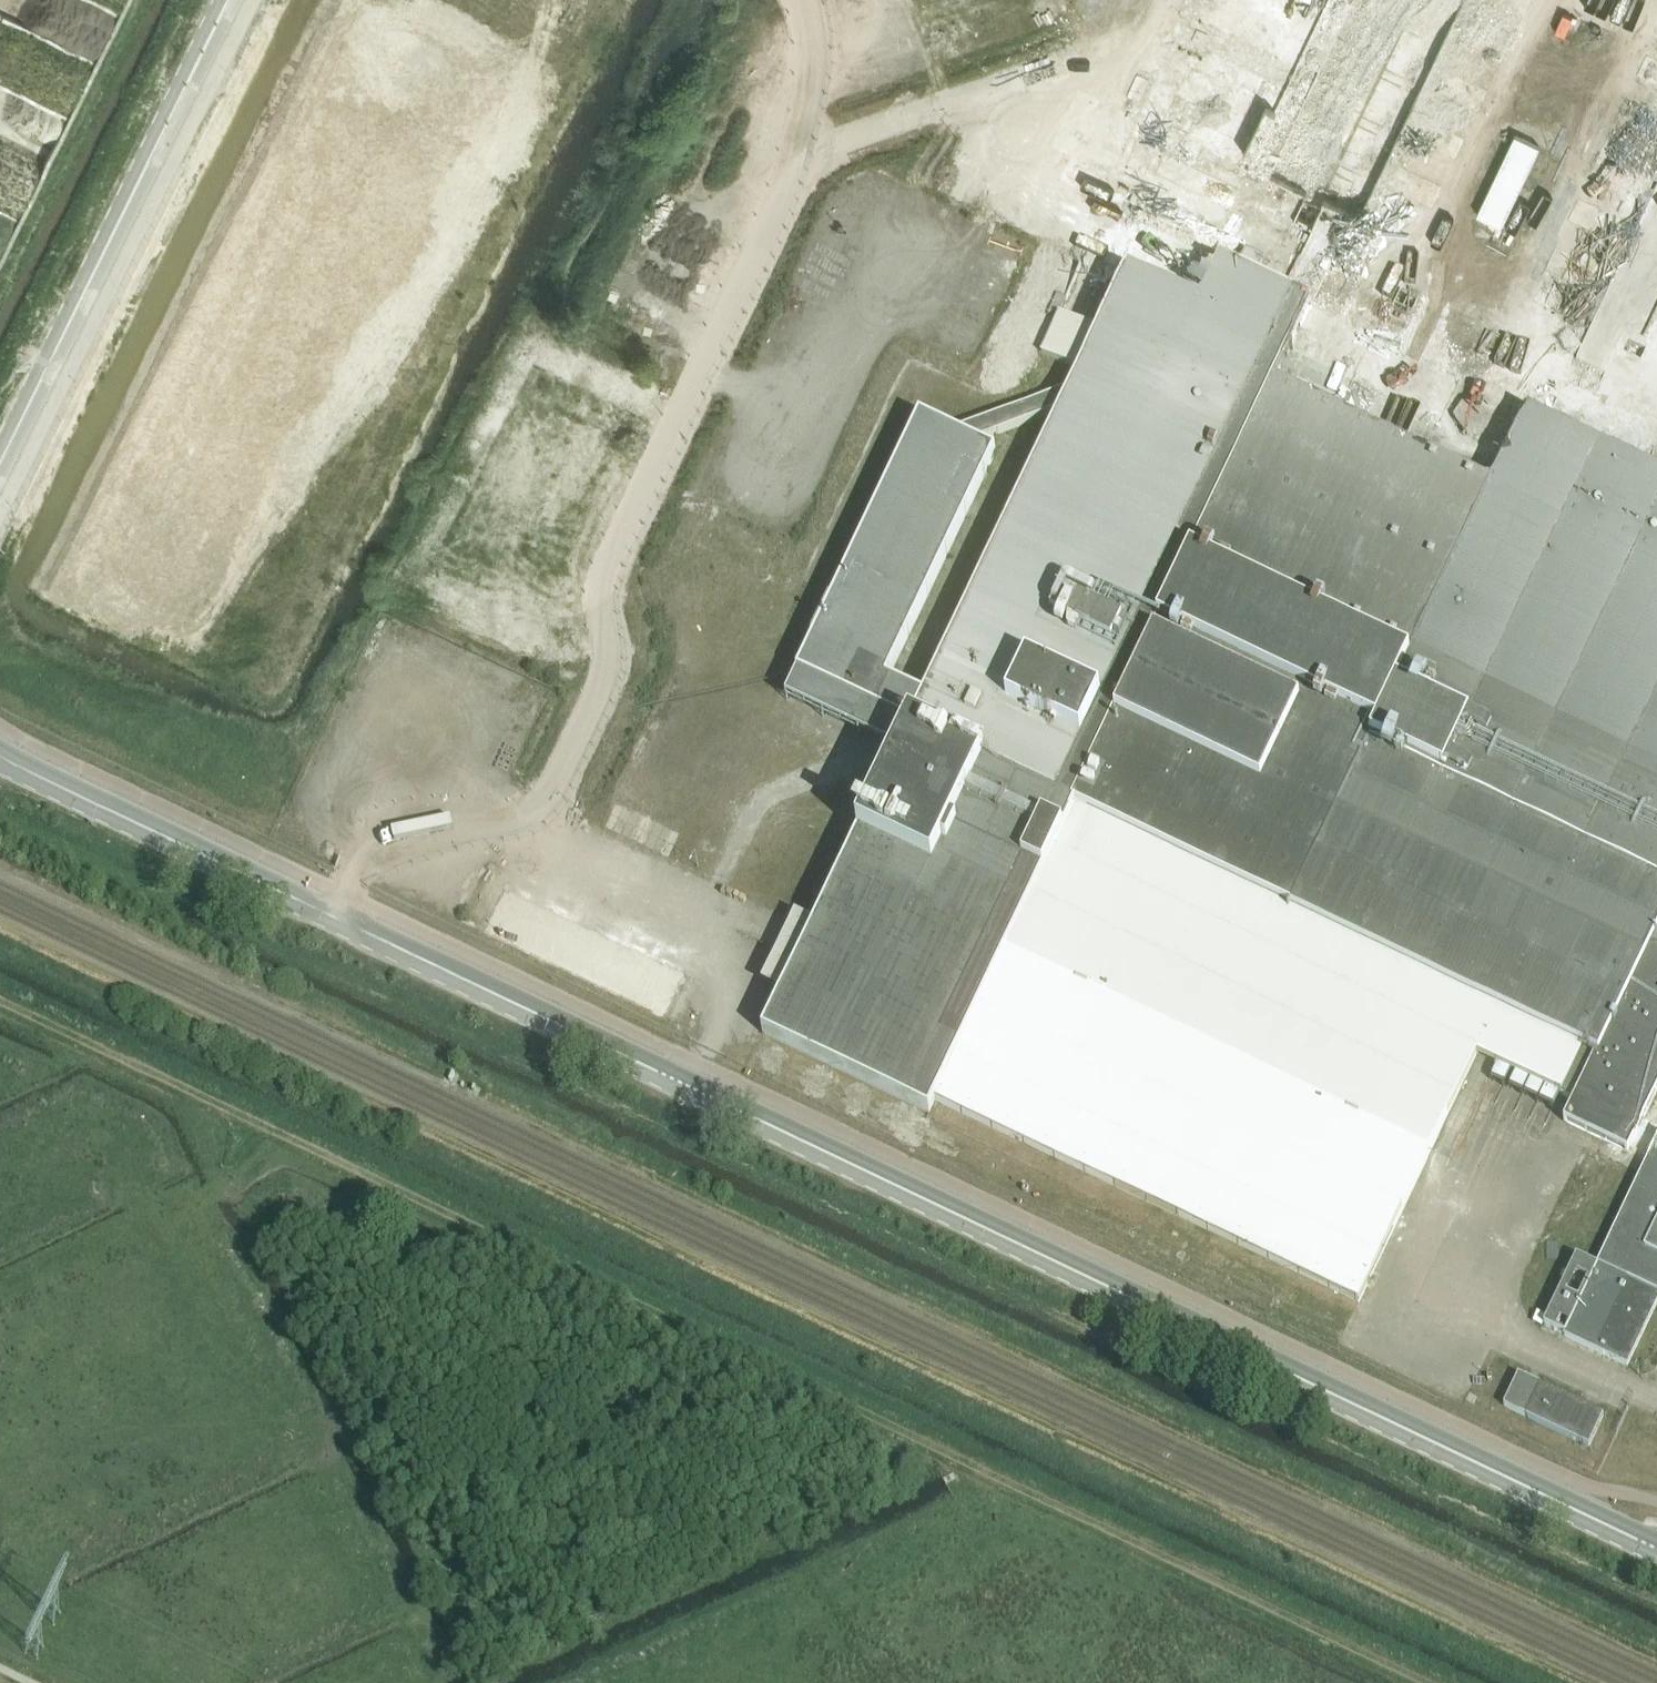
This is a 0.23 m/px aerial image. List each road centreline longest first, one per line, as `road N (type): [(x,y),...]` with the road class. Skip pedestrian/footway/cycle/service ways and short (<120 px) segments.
road 1 (tertiary): [(1656,1548),(0,753)]
road 2 (tertiary): [(0,458),(227,0)]

